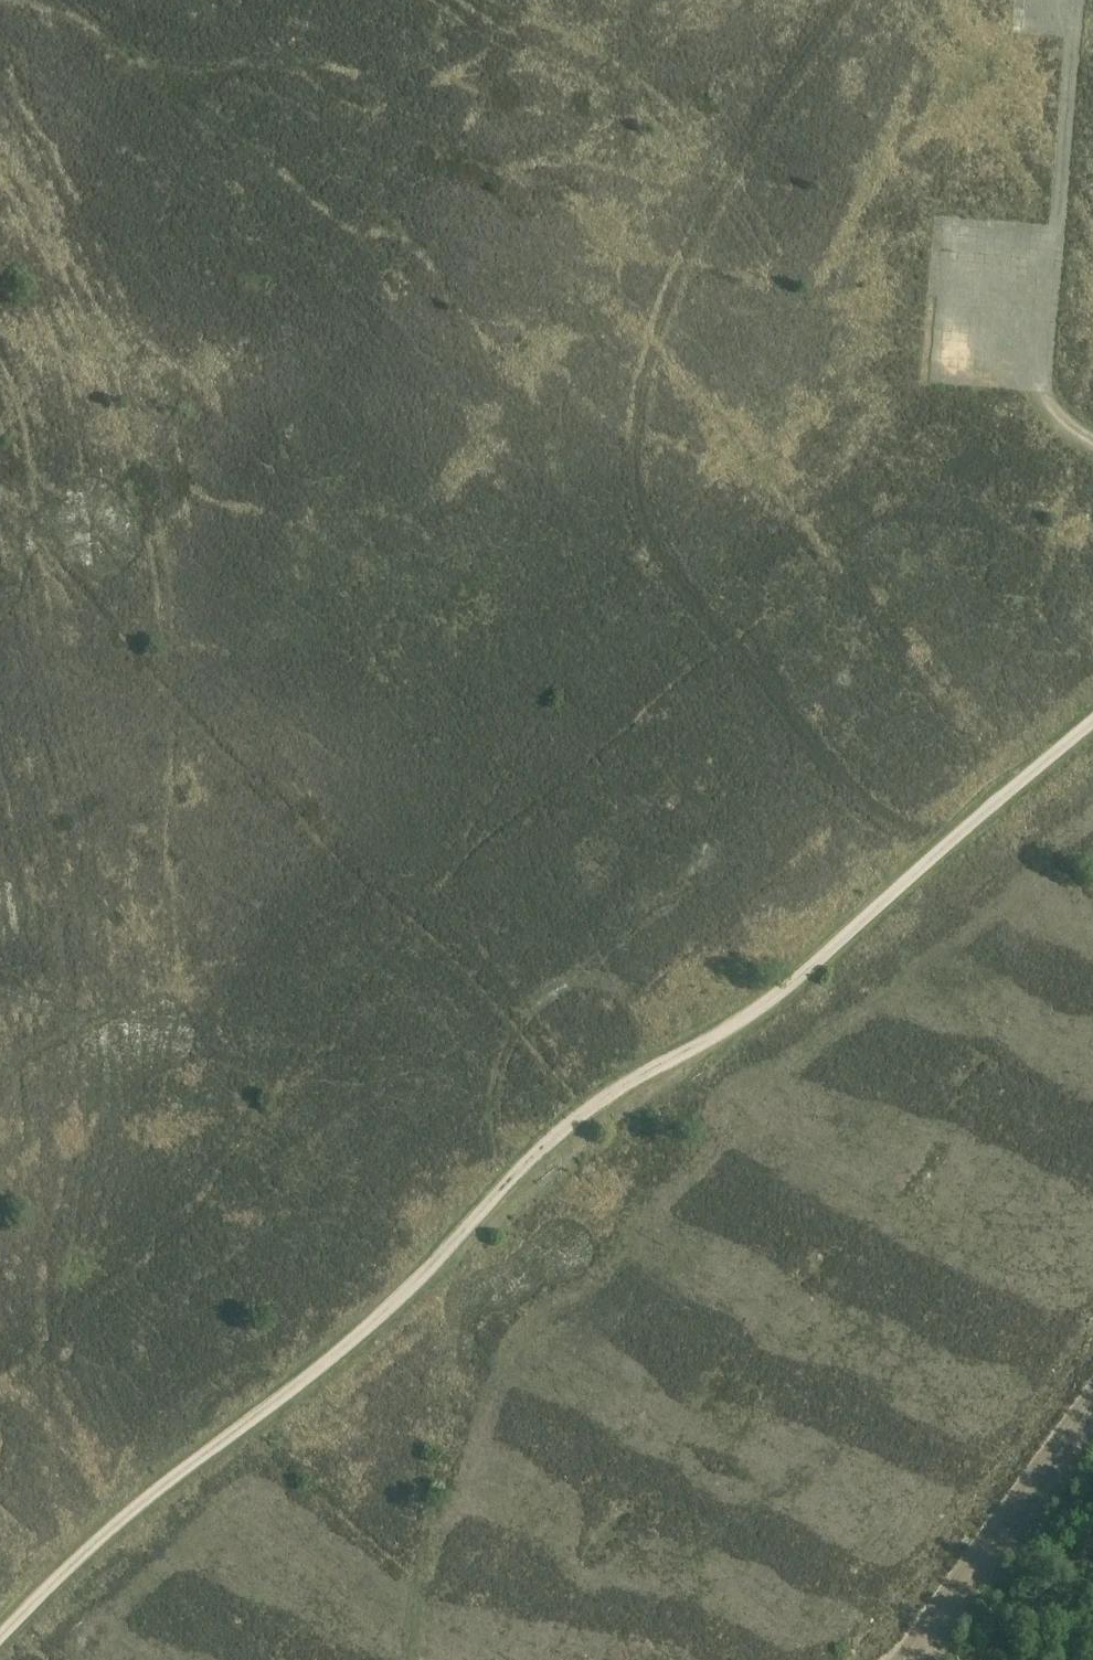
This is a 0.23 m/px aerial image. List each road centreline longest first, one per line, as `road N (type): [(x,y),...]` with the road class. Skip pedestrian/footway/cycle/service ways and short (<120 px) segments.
road 1 (track): [(917,1659),(1092,1422)]

